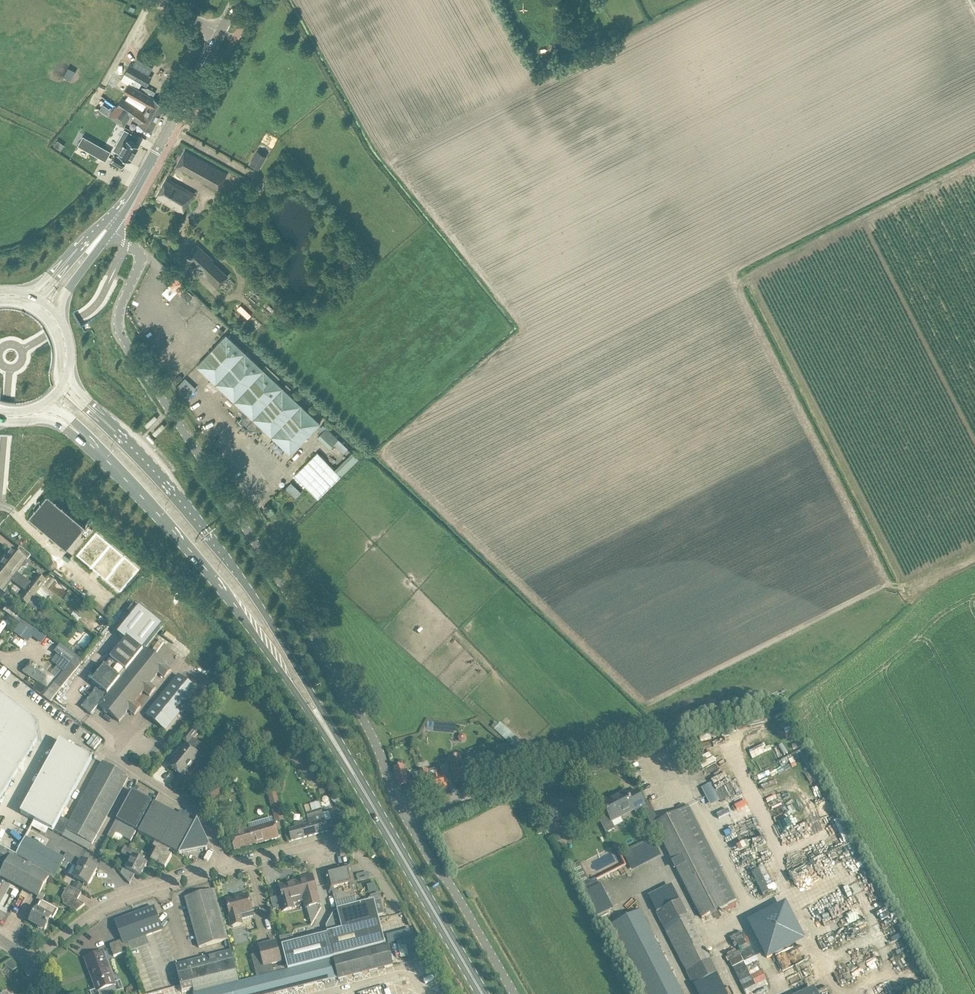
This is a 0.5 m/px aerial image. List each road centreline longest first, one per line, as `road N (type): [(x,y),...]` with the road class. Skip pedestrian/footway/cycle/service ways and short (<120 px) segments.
road 1 (unclassified): [(409,823),(352,699),(120,333),(121,305),(141,259),(113,230)]
road 2 (secondary): [(321,719),(222,551),(91,409)]
road 3 (secondary): [(81,435),(160,516),(321,719)]
road 4 (secondary): [(484,993),(321,719)]
road 5 (unclassified): [(669,748),(409,823)]
road 6 (residential): [(31,959),(117,897),(219,865)]
road 7 (unclassified): [(409,823),(515,993)]
road 8 (tertiary): [(128,200),(220,32)]
road 9 (residential): [(219,865),(200,812),(107,750)]

